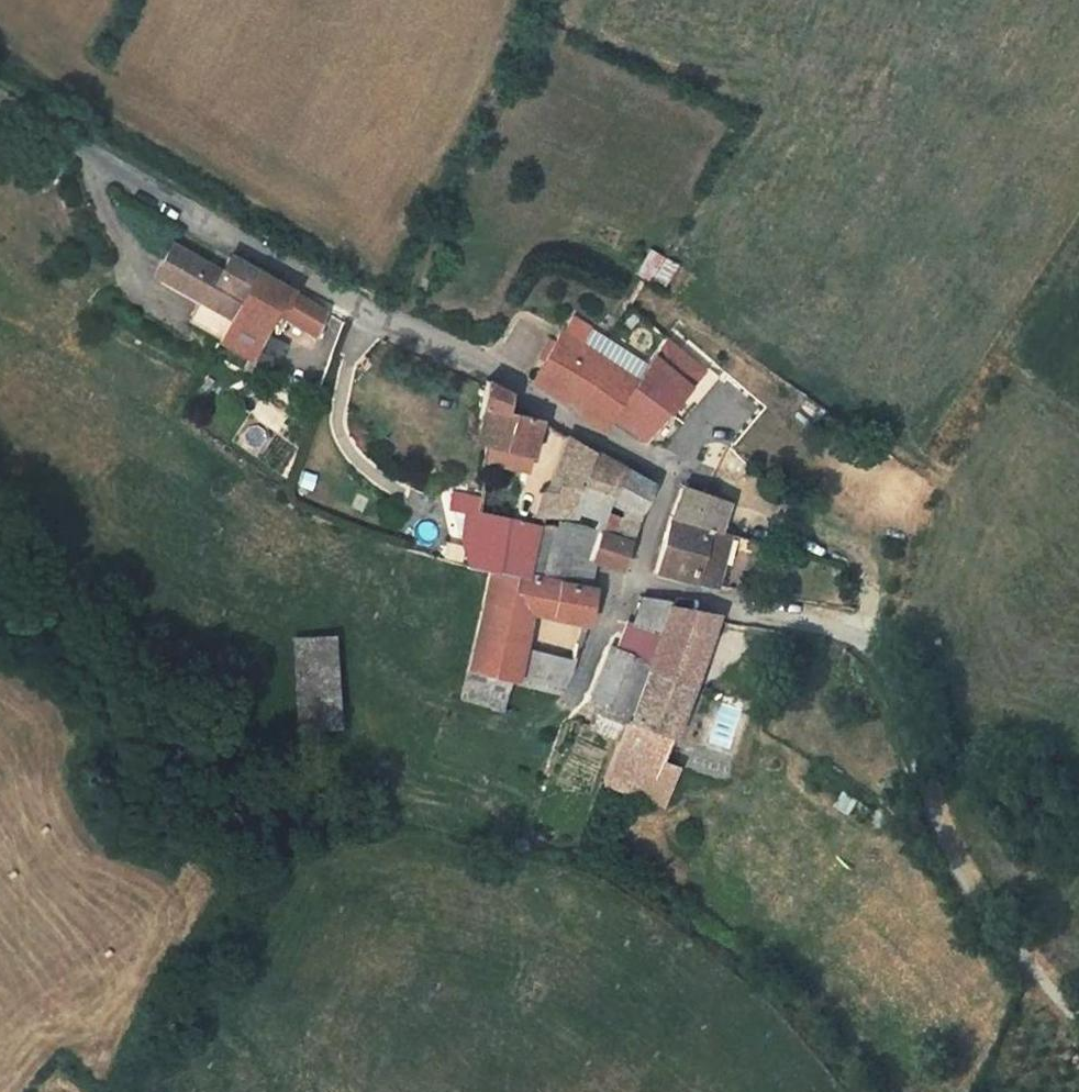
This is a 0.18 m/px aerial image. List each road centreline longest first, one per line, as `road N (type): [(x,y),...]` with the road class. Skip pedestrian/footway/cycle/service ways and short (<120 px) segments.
road 1 (unclassified): [(0,96),(368,314),(485,366),(563,422),(671,472),(633,583)]
road 2 (track): [(754,610),(854,632),(885,675),(943,843),(985,911),(1078,1026)]
road 3 (unclassified): [(633,583),(598,637),(574,694)]
road 4 (unclassified): [(633,583),(754,610)]

